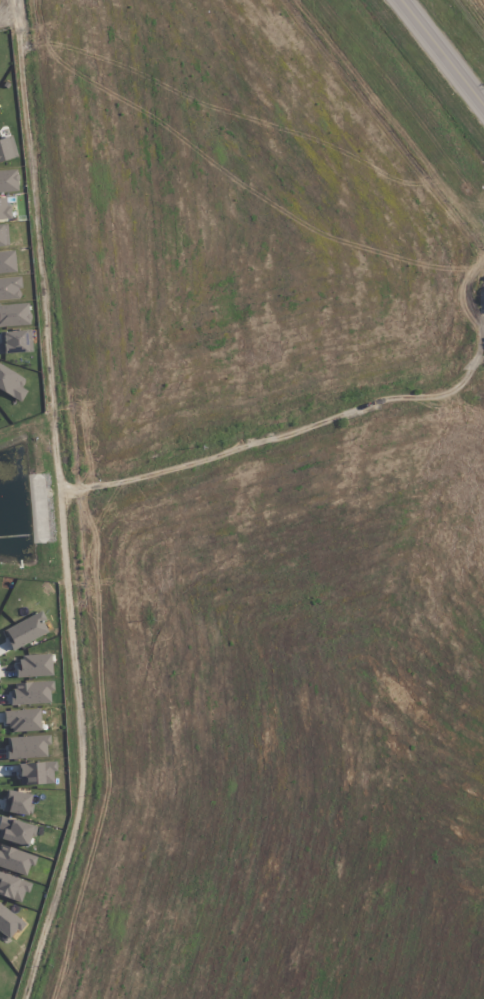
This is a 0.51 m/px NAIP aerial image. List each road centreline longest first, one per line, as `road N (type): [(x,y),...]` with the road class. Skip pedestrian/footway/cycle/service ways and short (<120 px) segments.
road 1 (secondary): [(483,100),(407,0)]

